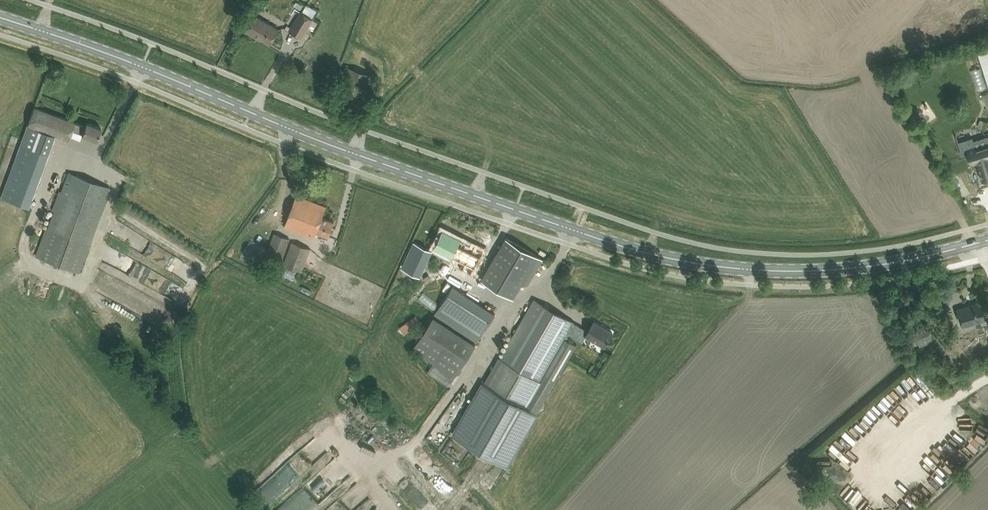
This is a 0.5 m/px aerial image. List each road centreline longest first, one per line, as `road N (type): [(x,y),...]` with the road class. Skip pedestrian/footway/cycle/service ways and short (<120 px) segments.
road 1 (secondary): [(987,238),(879,265),(811,271),(701,263),(409,177),(0,20)]

